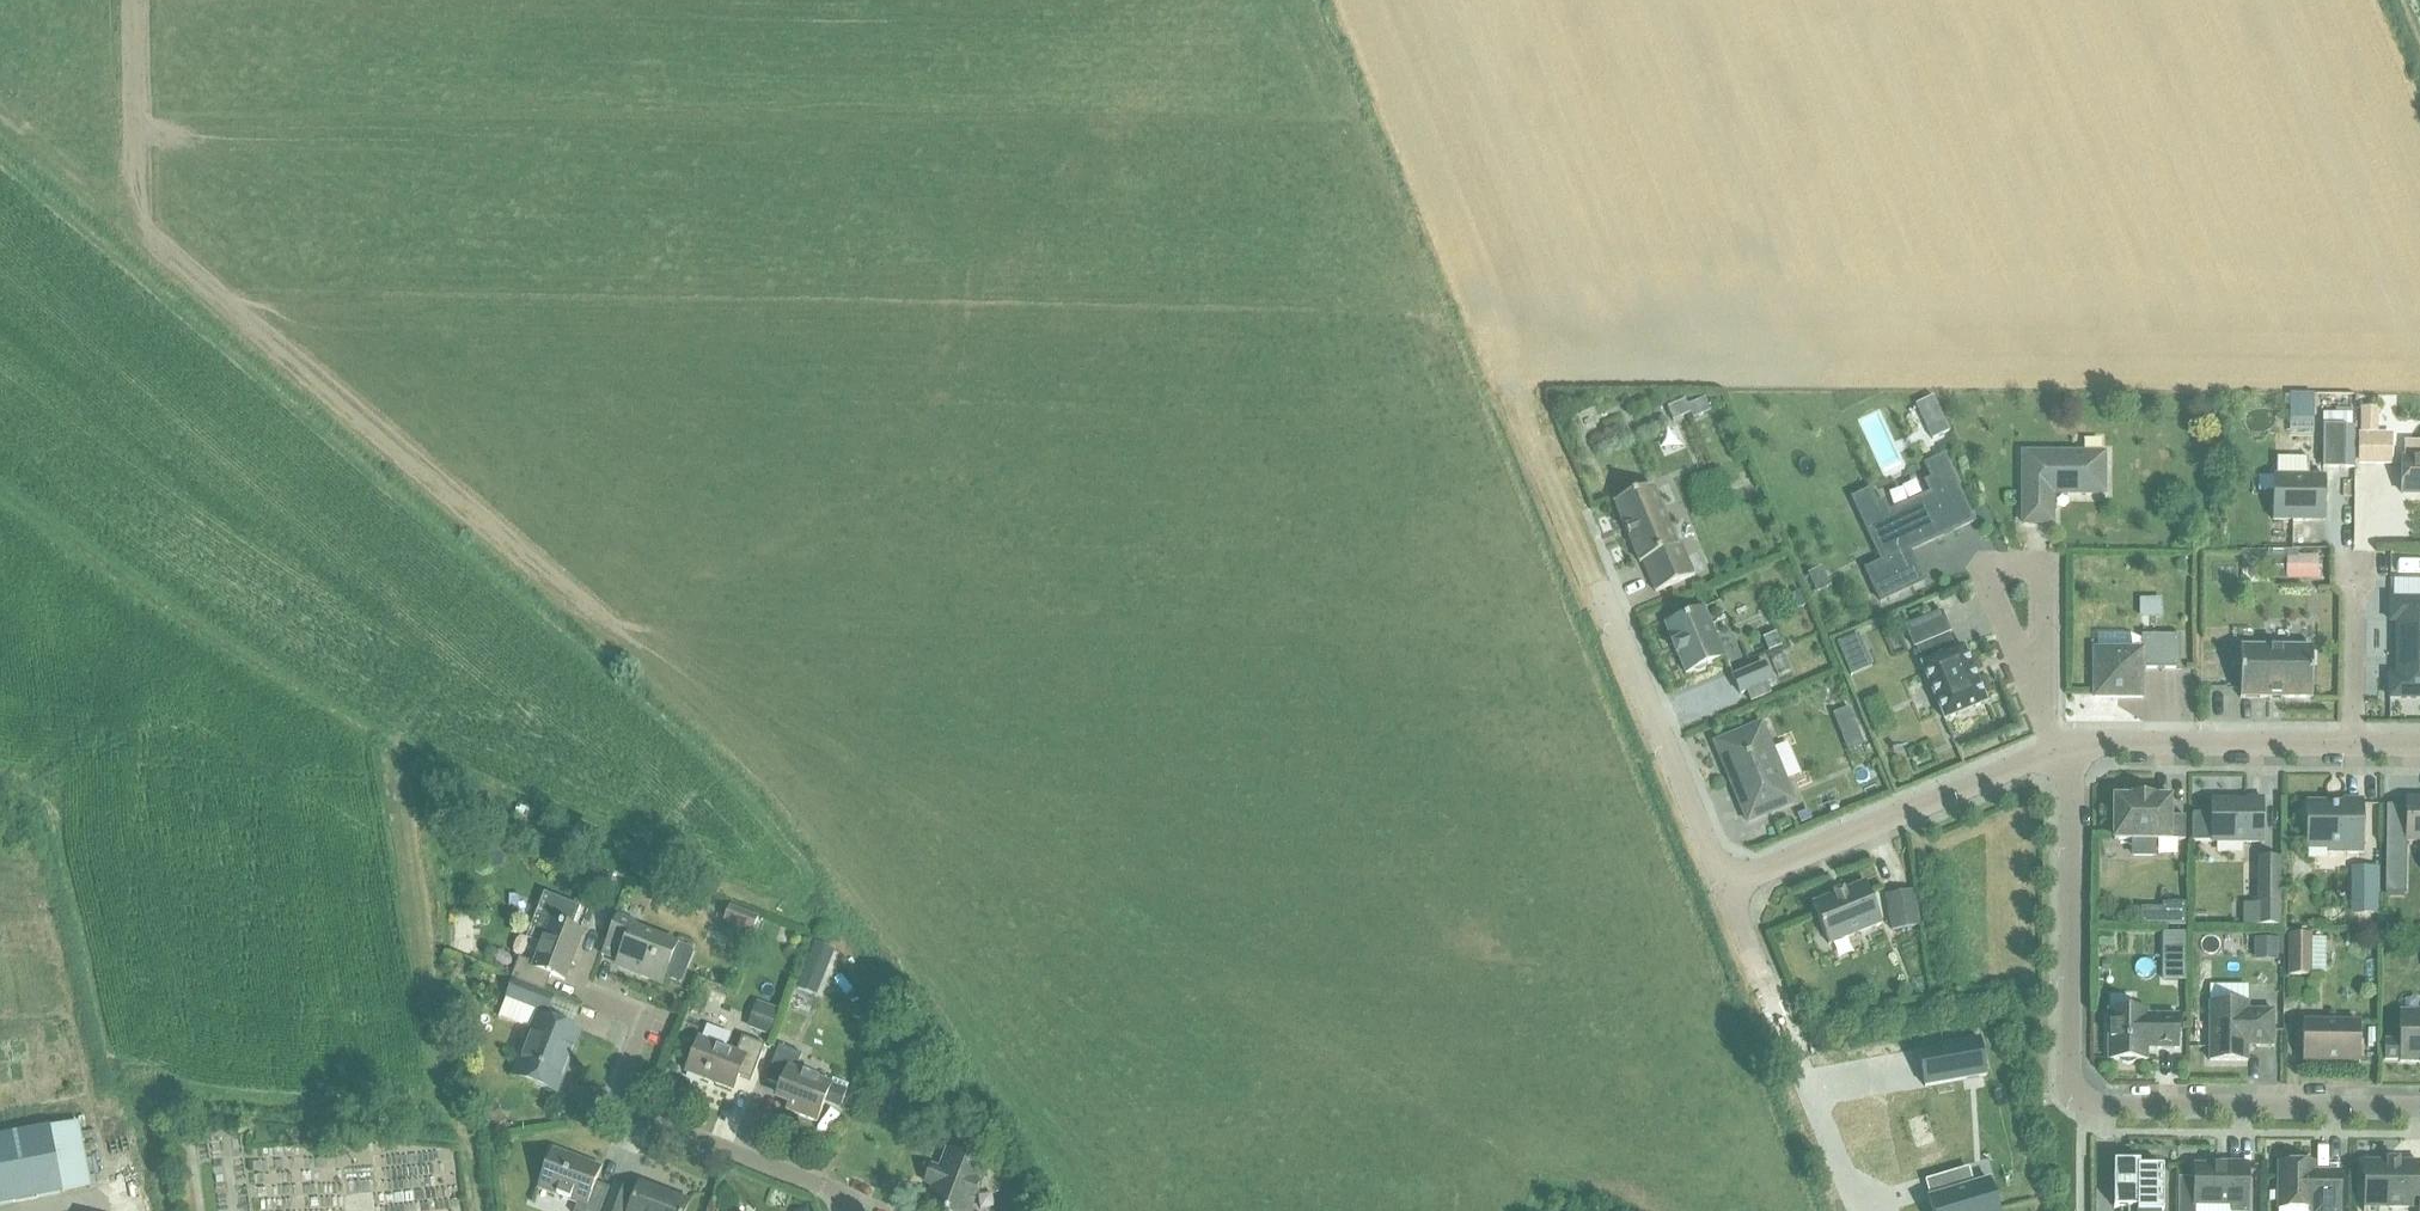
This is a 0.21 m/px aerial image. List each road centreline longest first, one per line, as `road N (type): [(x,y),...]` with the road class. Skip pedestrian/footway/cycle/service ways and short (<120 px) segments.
road 1 (residential): [(2419,1106),(2103,1105),(2080,1092),(2070,1066),(2074,782),(2062,749)]
road 2 (residential): [(844,1210),(848,1198),(611,1105),(644,1015),(585,992)]
road 3 (residential): [(1723,880),(2062,749)]
road 4 (residential): [(1582,556),(1723,880)]
road 5 (residential): [(2062,749),(2354,744)]
road 6 (residential): [(1723,880),(1794,1049)]
road 7 (residential): [(2034,681),(2042,564),(1983,564)]
road 8 (residential): [(2354,744),(2356,574)]
road 9 (residential): [(1983,564),(2034,681)]

